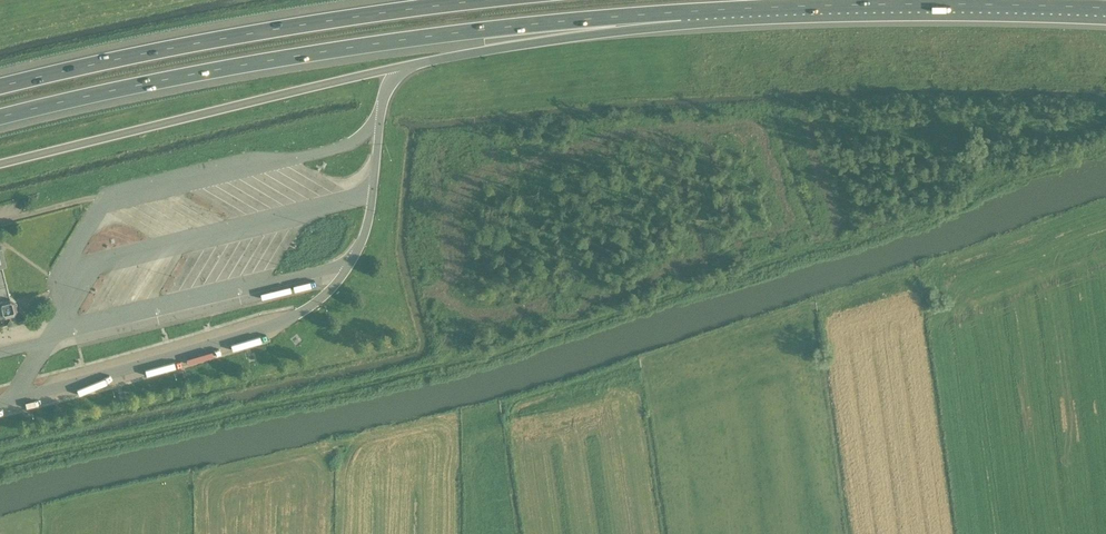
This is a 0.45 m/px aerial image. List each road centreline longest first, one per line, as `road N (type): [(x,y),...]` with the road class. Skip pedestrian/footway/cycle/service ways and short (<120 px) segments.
road 1 (motorway): [(0,117),(239,65),(681,12)]
road 2 (motorway): [(483,0),(265,31),(0,87)]
road 3 (motorway): [(681,12),(901,4),(1105,8)]
road 4 (motorway): [(413,65),(681,12)]

